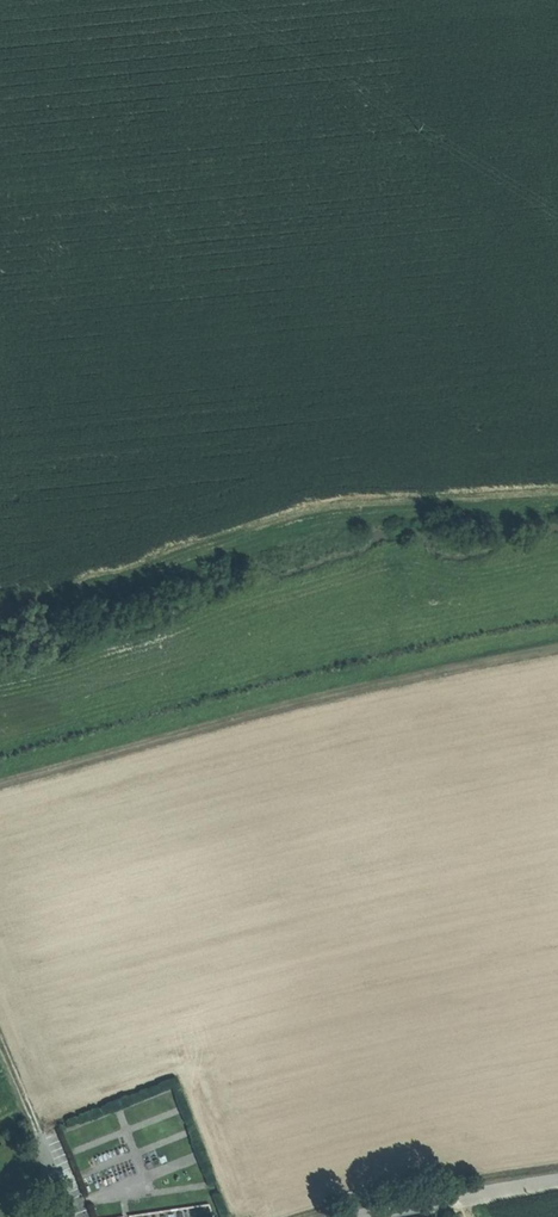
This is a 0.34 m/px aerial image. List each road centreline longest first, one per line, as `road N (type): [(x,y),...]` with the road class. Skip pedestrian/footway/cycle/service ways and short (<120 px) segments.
road 1 (track): [(557,639),(238,710),(0,779)]
road 2 (track): [(0,614),(333,509),(557,492)]

